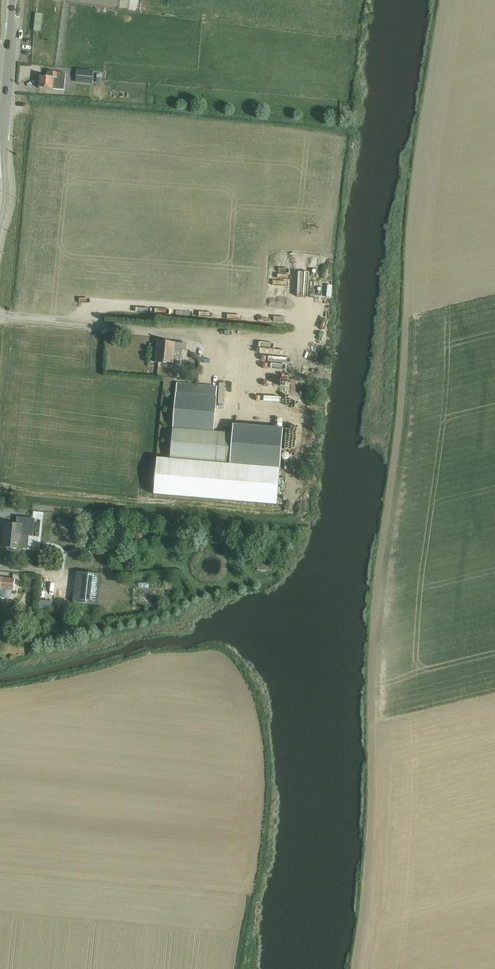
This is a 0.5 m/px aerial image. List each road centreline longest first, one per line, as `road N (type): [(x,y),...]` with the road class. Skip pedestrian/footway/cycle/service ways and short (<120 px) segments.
road 1 (tertiary): [(0,156),(11,0)]

